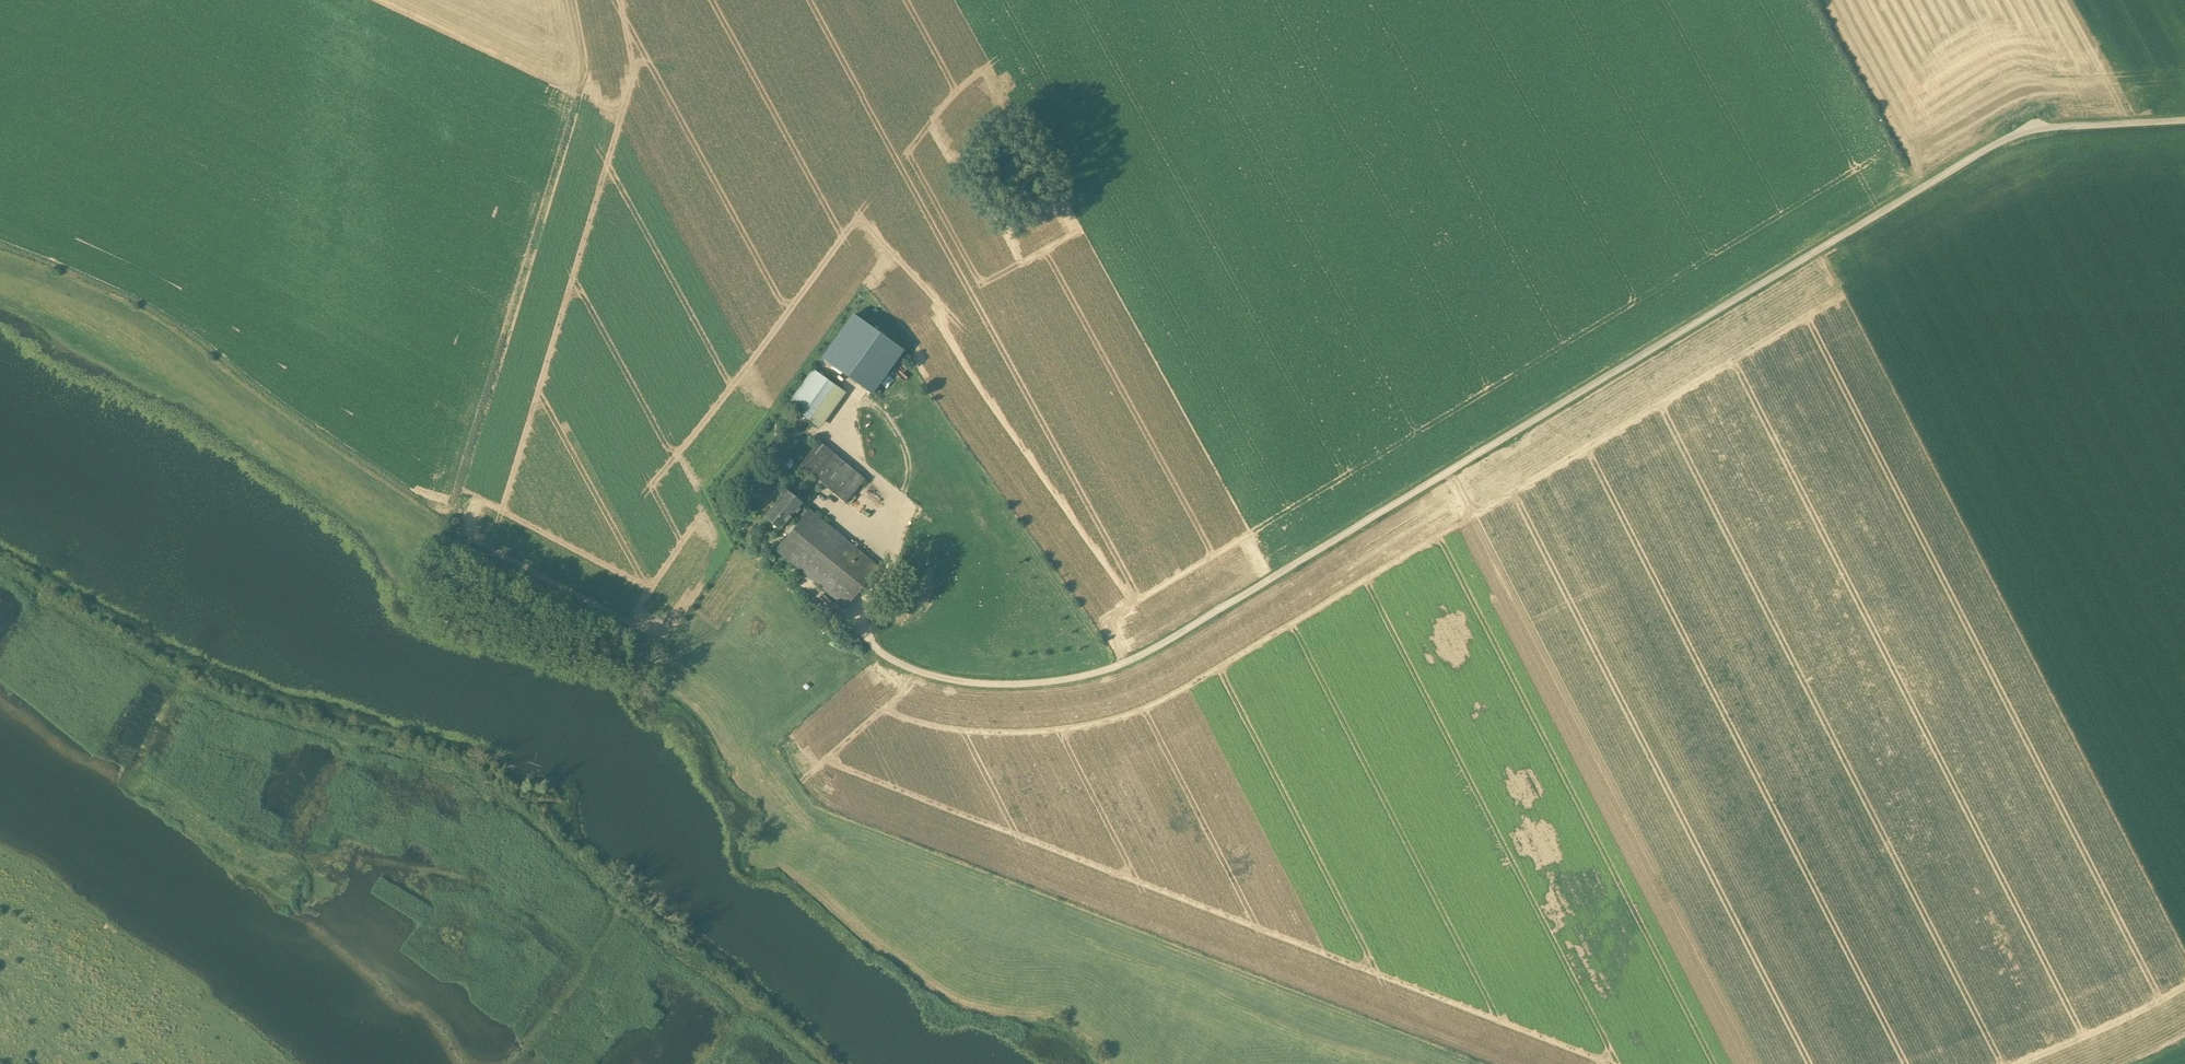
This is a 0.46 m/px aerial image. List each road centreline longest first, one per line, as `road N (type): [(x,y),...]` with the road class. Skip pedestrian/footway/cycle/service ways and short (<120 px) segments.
road 1 (unclassified): [(2184,123),(2038,131),(1100,671),(980,684),(916,671),(862,633)]

